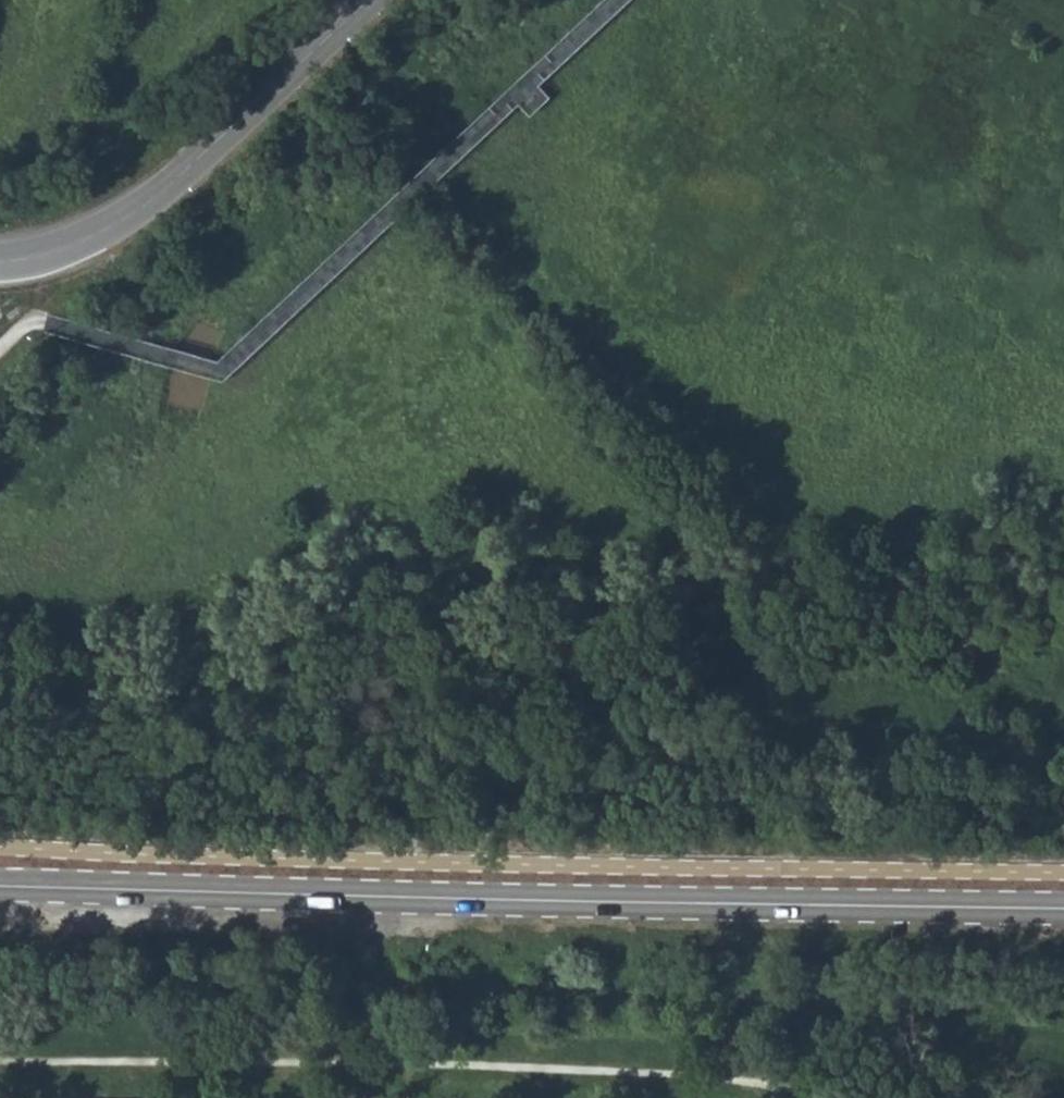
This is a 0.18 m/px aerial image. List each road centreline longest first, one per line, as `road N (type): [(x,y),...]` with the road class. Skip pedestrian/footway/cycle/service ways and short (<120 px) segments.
road 1 (secondary): [(0,885),(1063,907)]
road 2 (tertiary): [(0,261),(89,240),(135,213),(370,0)]

